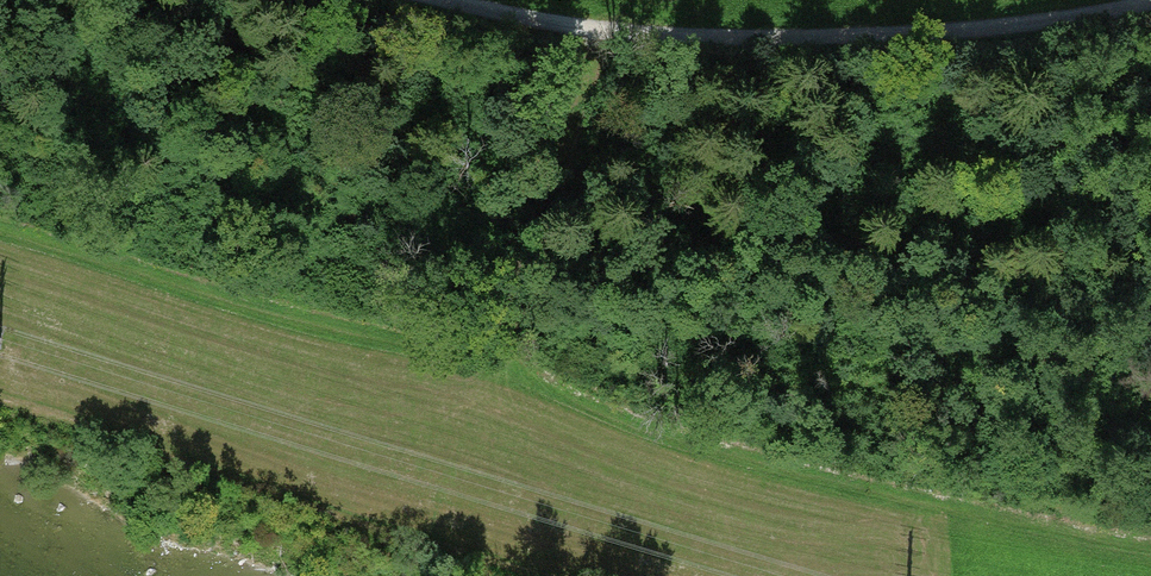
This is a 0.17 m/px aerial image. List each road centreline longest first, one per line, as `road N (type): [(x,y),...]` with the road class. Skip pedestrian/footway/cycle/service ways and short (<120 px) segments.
road 1 (track): [(483,0),(600,25),(733,29),(1031,16),(1133,0)]
road 2 (track): [(600,25),(509,335),(512,382)]

